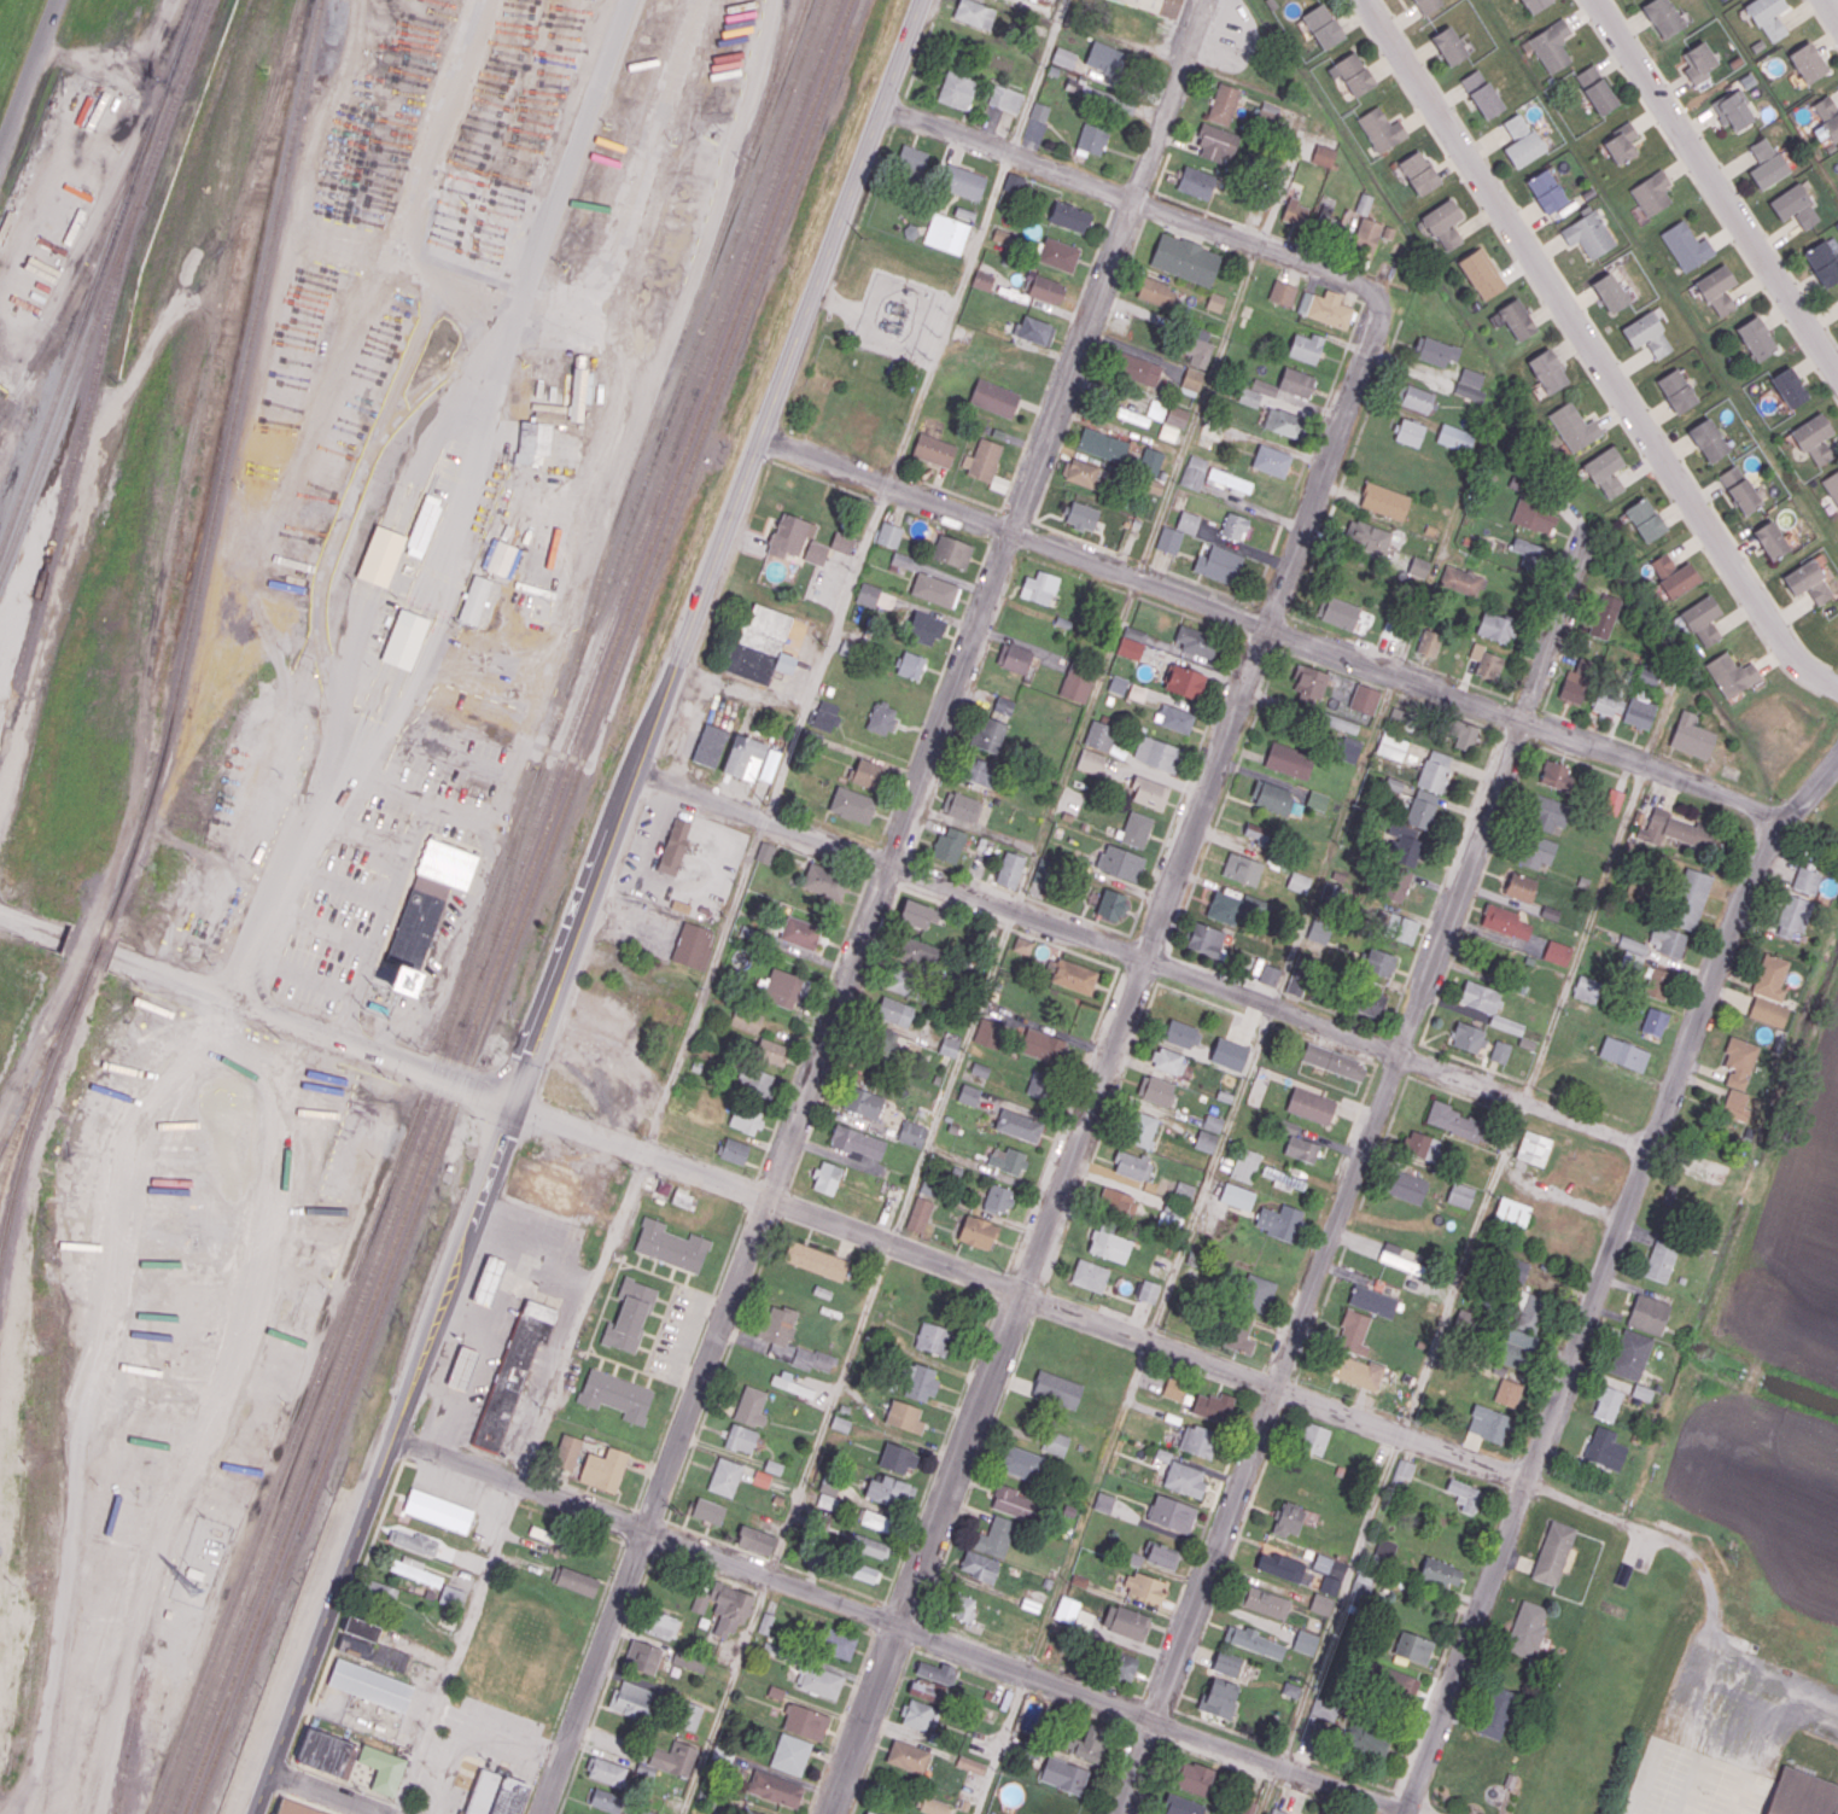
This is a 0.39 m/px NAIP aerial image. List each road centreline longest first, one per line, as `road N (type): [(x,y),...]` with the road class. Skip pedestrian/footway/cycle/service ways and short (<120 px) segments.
road 1 (residential): [(830,1813),(1387,298)]
road 2 (residential): [(543,1813),(1011,531)]
road 3 (residential): [(1117,1813),(1583,539)]
road 4 (secondary): [(510,1101),(921,0)]
road 5 (residential): [(1405,1813),(1773,816),(1802,801),(1837,756)]
road 6 (residential): [(510,1101),(1530,1480)]
road 7 (residential): [(389,1437),(1405,1813)]
road 8 (residential): [(634,774),(1650,1147)]
road 9 (residential): [(763,436),(1773,816)]
road 10 (residential): [(1363,0),(1731,562),(1808,671),(1837,686)]
road 11 (secondary): [(510,1101),(255,1813)]
road 12 (residential): [(1011,531),(1207,0)]
road 13 (residential): [(1837,373),(1596,0)]
road 14 (tertiary): [(112,957),(510,1101)]
road 15 (residential): [(1010,153),(1387,298)]
road 16 (residential): [(64,0),(0,168)]
road 17 (residential): [(882,109),(1010,153)]
road 18 (residential): [(270,1773),(386,1813)]

